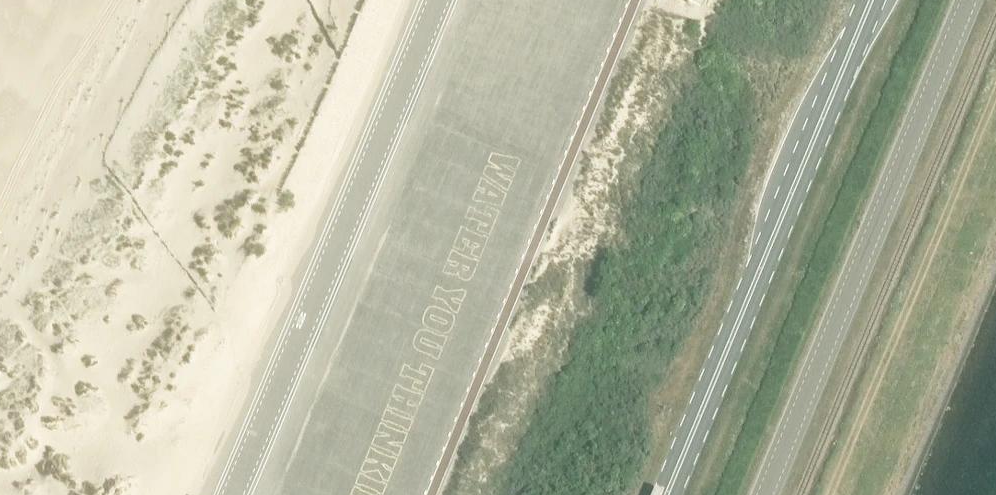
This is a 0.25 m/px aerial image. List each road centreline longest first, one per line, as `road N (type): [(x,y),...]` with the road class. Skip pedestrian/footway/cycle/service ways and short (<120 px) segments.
road 1 (unclassified): [(223,494),(429,0)]
road 2 (tertiary): [(764,494),(968,0)]
road 3 (primary): [(666,494),(870,0)]

